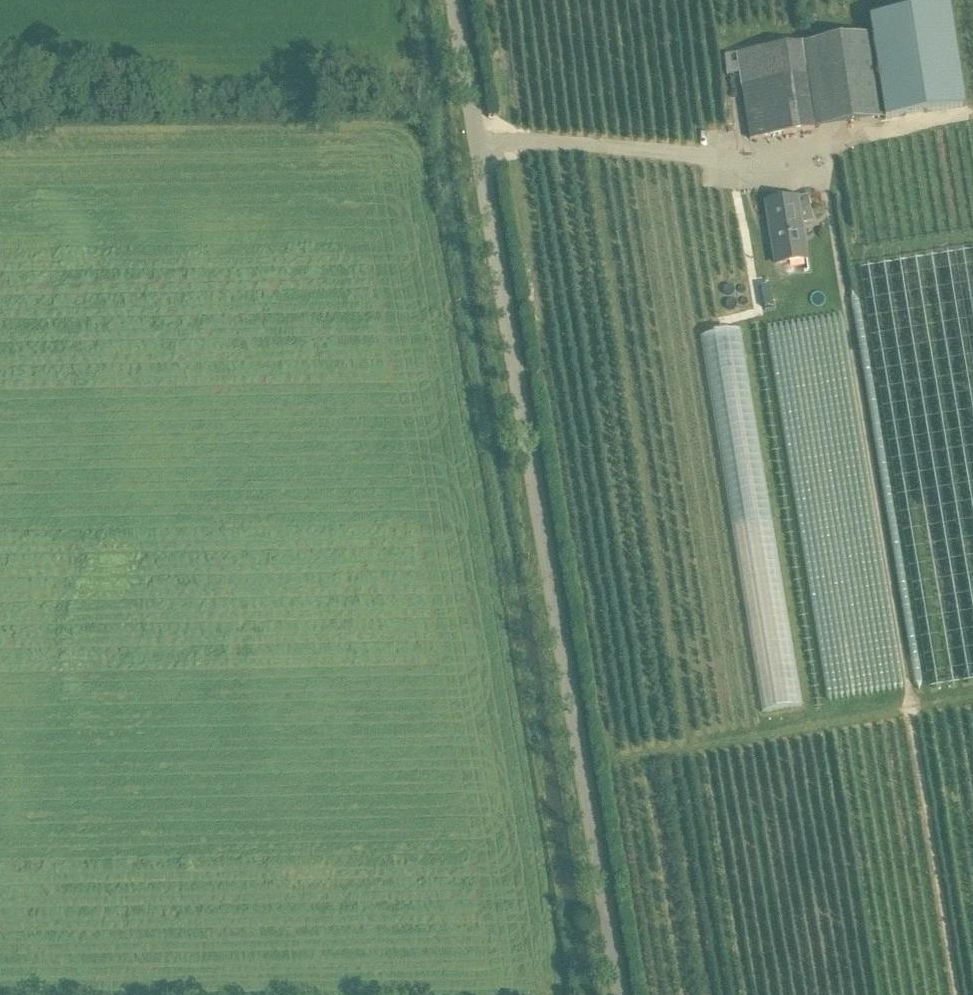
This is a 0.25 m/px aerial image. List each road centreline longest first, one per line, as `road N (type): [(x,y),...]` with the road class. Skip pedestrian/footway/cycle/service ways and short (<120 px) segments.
road 1 (unclassified): [(619,994),(453,0)]

